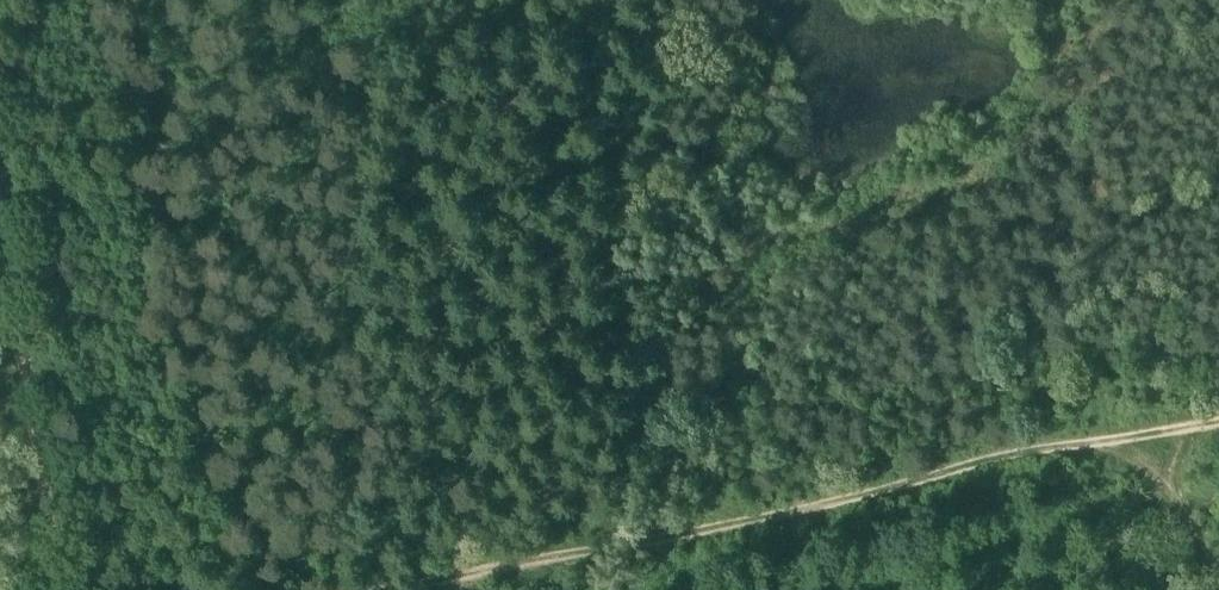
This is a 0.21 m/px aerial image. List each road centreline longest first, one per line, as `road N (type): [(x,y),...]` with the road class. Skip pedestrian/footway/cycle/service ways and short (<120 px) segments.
road 1 (track): [(428,589),(1218,417)]
road 2 (track): [(63,589),(0,190)]
road 3 (track): [(1108,437),(1158,473),(1195,533),(1216,589)]

